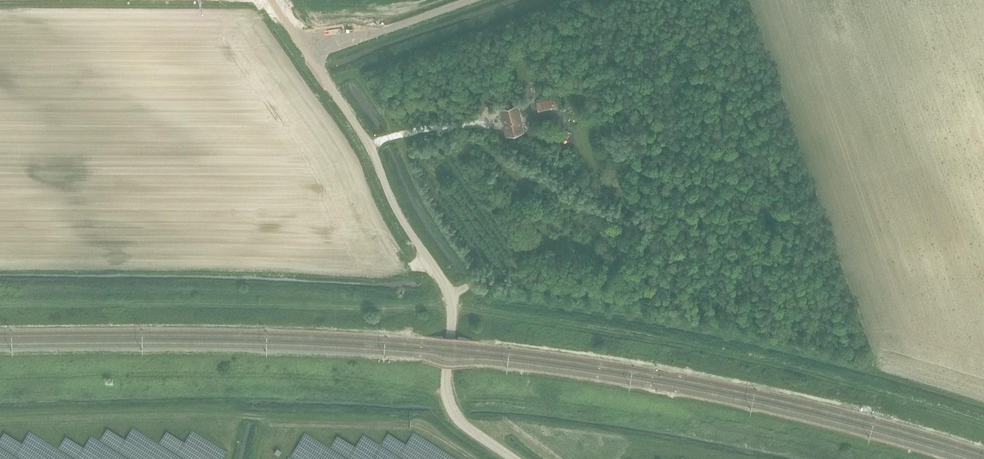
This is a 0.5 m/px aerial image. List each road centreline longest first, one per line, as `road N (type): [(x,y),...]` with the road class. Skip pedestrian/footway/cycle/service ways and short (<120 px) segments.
road 1 (unclassified): [(513,458),(468,429),(449,405),(448,289),(390,197),(363,134),(271,0)]
road 2 (track): [(311,59),(478,0)]

